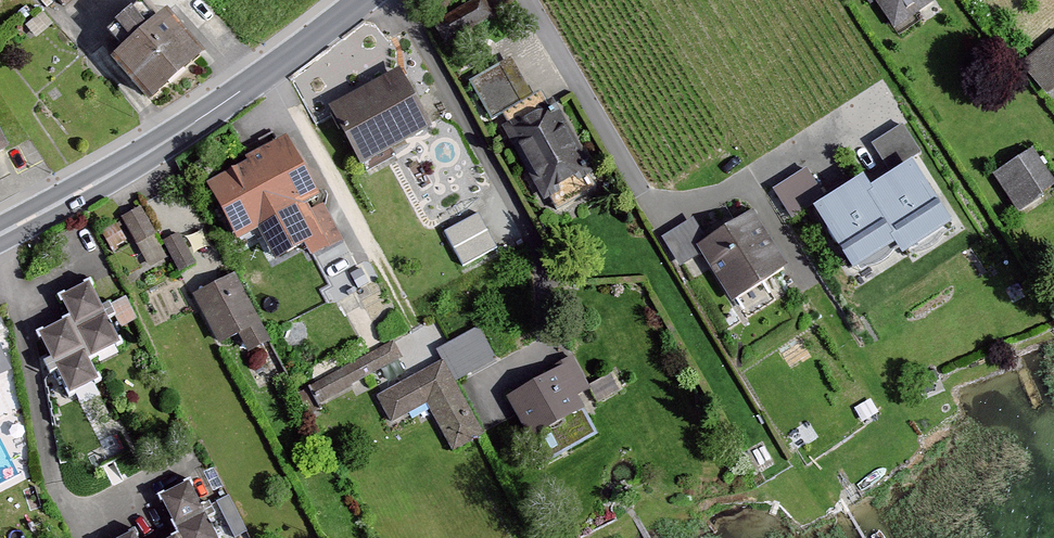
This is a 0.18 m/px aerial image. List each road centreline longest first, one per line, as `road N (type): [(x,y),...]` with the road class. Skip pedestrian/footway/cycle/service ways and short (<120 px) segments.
road 1 (tertiary): [(0,238),(137,166),(360,0)]

